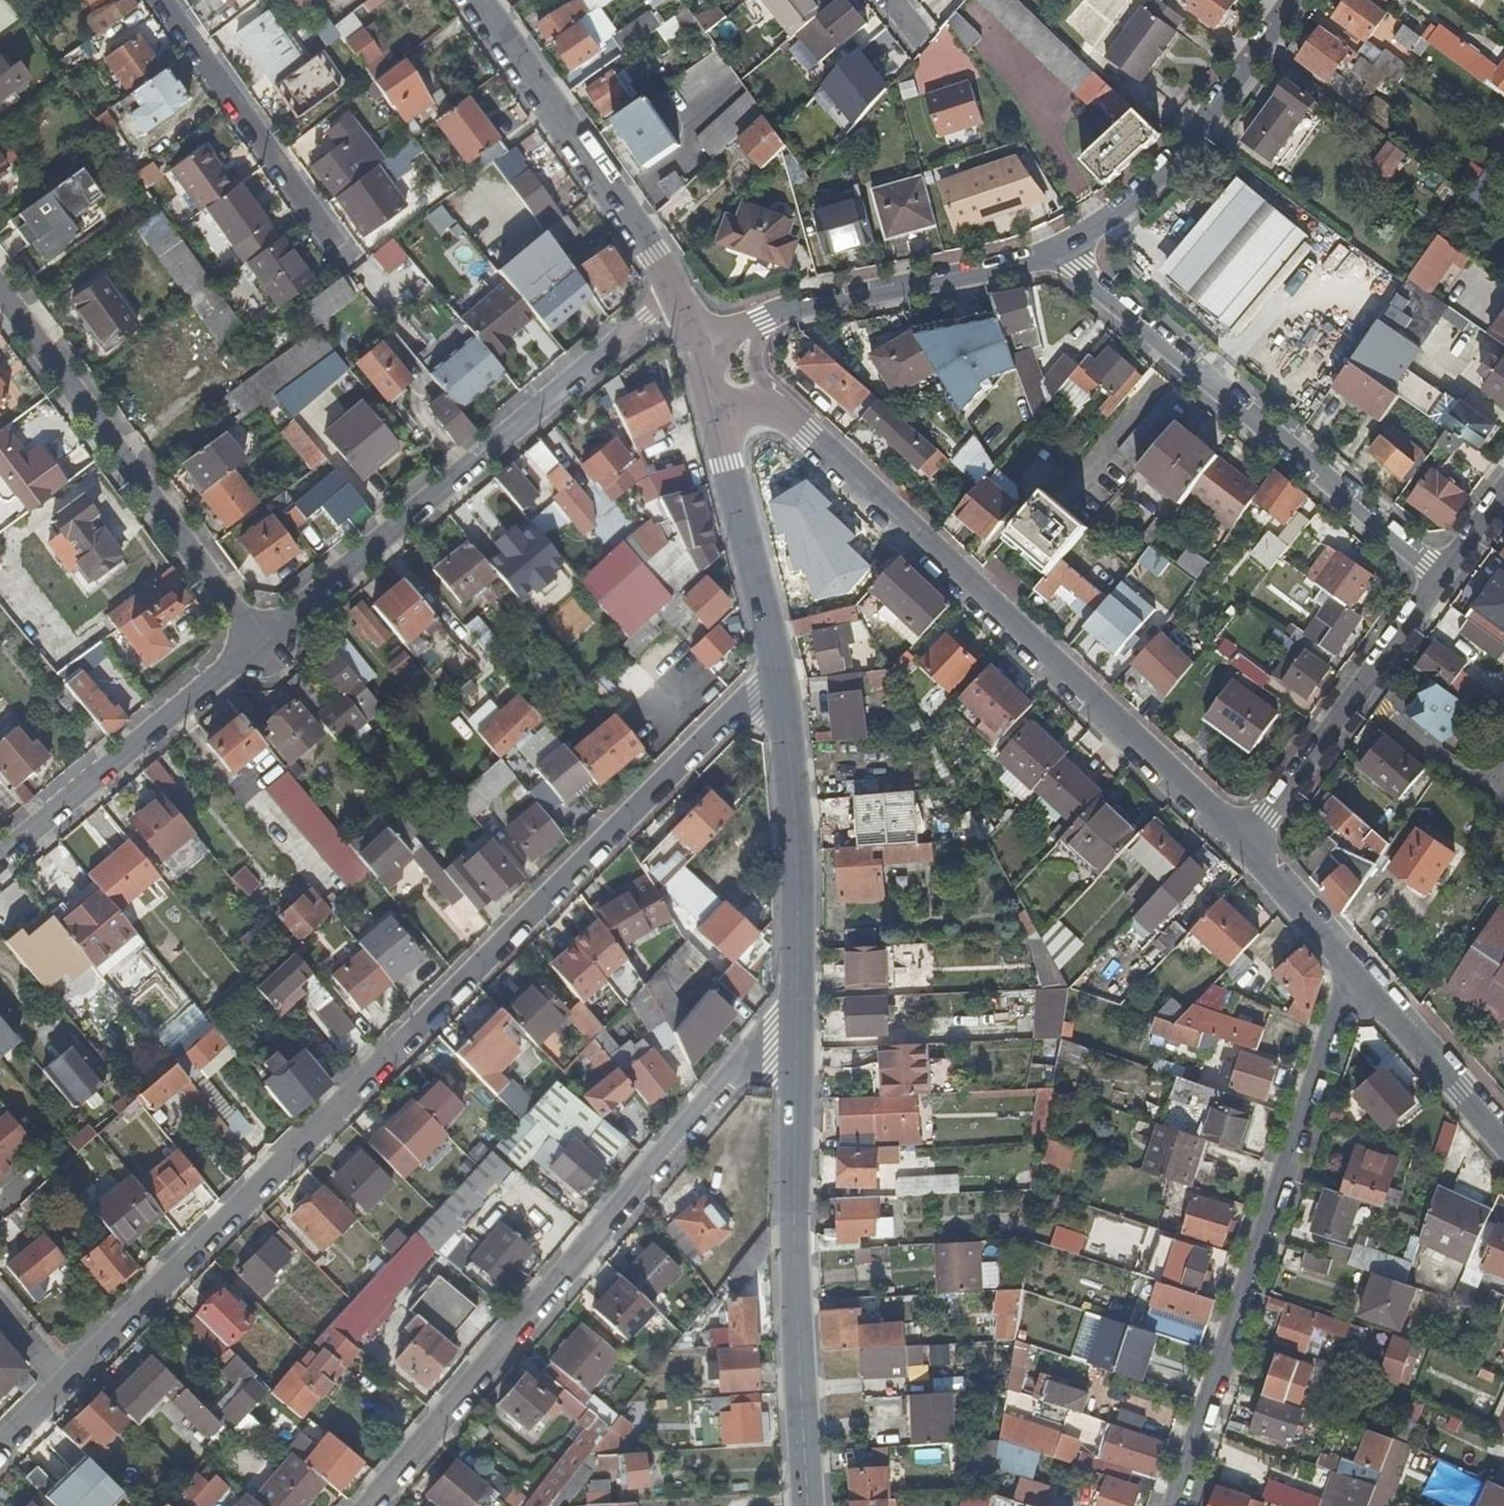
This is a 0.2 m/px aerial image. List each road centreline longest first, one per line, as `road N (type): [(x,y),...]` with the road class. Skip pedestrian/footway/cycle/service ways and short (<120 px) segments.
road 1 (residential): [(0,1465),(777,670)]
road 2 (tertiary): [(755,410),(805,435),(1243,851)]
road 3 (residential): [(375,1505),(794,1009)]
road 4 (residential): [(1175,1505),(1350,969)]
road 5 (residential): [(254,642),(674,294)]
road 6 (residential): [(1063,254),(1444,576)]
road 7 (secondary): [(809,1505),(795,1245),(794,1009)]
road 8 (residential): [(254,642),(0,293)]
road 9 (secondary): [(674,294),(474,0)]
road 10 (residential): [(1063,254),(1176,158),(1291,0)]
road 11 (residential): [(1444,576),(1243,851)]
road 12 (secondary): [(794,1009),(793,816),(777,670)]
road 13 (residential): [(0,855),(254,642)]
road 14 (residential): [(349,257),(165,0)]
road 15 (residential): [(770,319),(1063,254)]
road 16 (secondary): [(777,670),(716,415)]
road 17 (tertiary): [(1350,969),(1503,1143)]
road 18 (tertiary): [(1243,851),(1350,969)]

